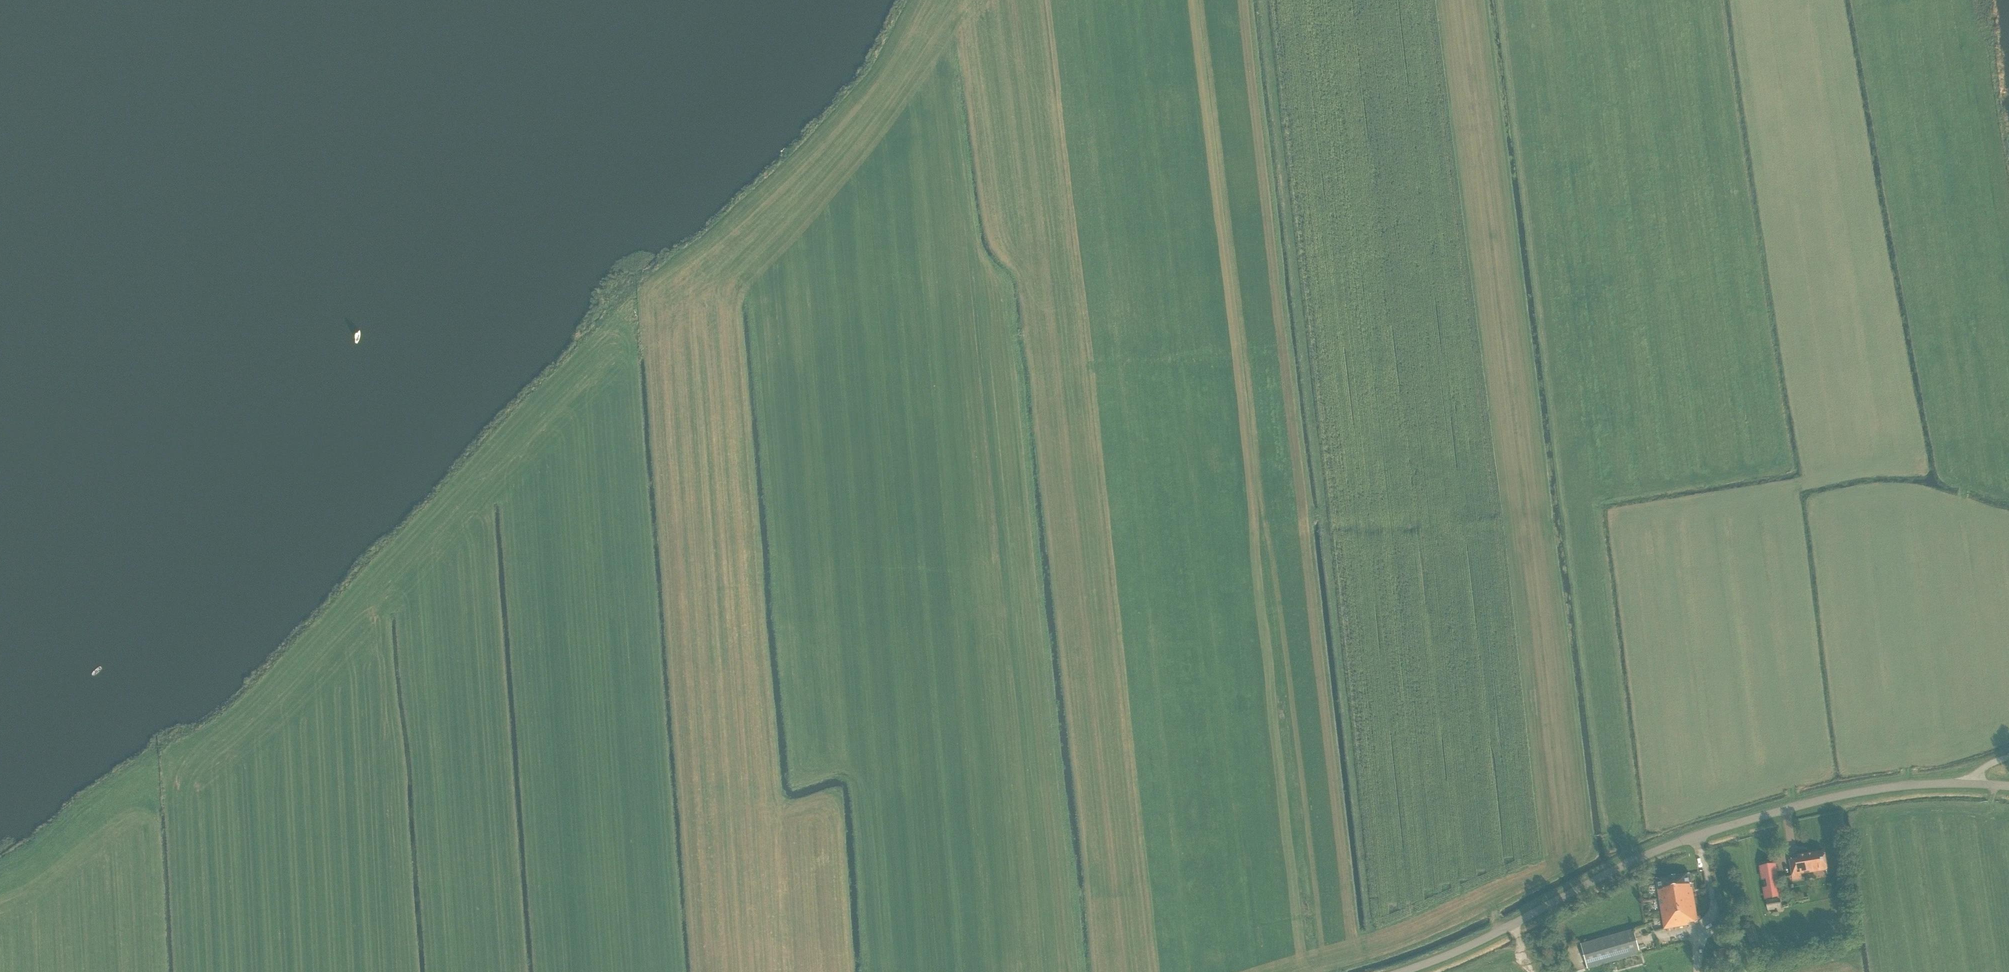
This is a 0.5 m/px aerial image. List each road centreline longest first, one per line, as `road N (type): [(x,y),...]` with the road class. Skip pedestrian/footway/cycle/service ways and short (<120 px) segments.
road 1 (unclassified): [(2008,787),(1899,787),(1702,834),(1616,867),(1475,947),(1403,971)]

